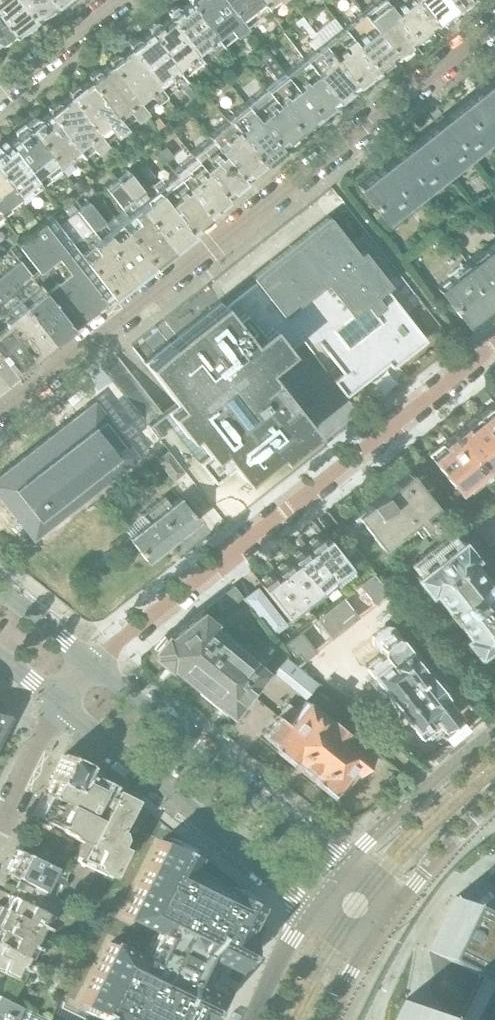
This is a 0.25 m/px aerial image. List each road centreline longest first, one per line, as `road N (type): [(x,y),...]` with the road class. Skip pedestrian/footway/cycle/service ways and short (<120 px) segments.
road 1 (residential): [(494,27),(0,417)]
road 2 (residential): [(91,666),(494,348)]
road 3 (residential): [(59,703),(311,911)]
road 4 (residential): [(346,868),(91,666)]
road 5 (residential): [(494,734),(346,868)]
road 6 (residential): [(121,0),(0,95)]
road 7 (residential): [(394,907),(494,803)]
road 8 (residential): [(0,829),(59,703)]
road 9 (residential): [(311,911),(251,1019)]

